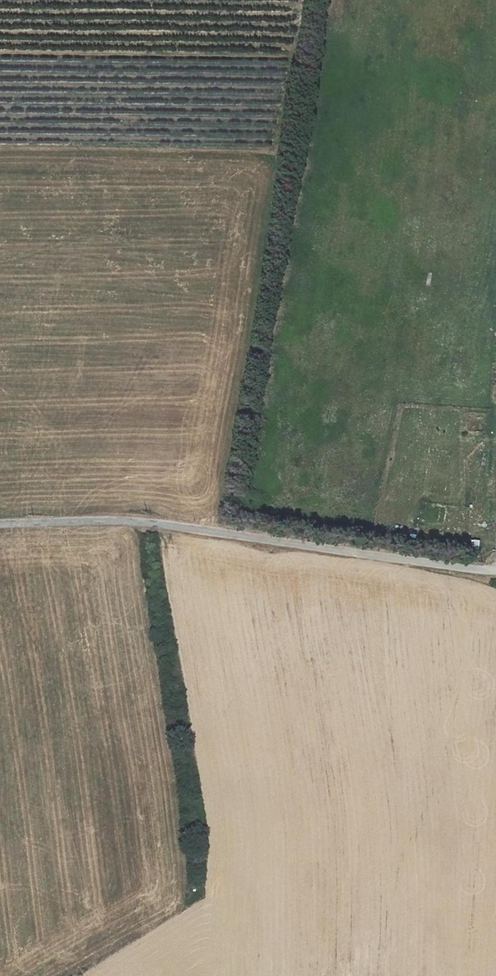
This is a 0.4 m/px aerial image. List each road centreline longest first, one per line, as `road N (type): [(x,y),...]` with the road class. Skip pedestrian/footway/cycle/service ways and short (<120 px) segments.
road 1 (unclassified): [(495,566),(138,519),(0,522)]

